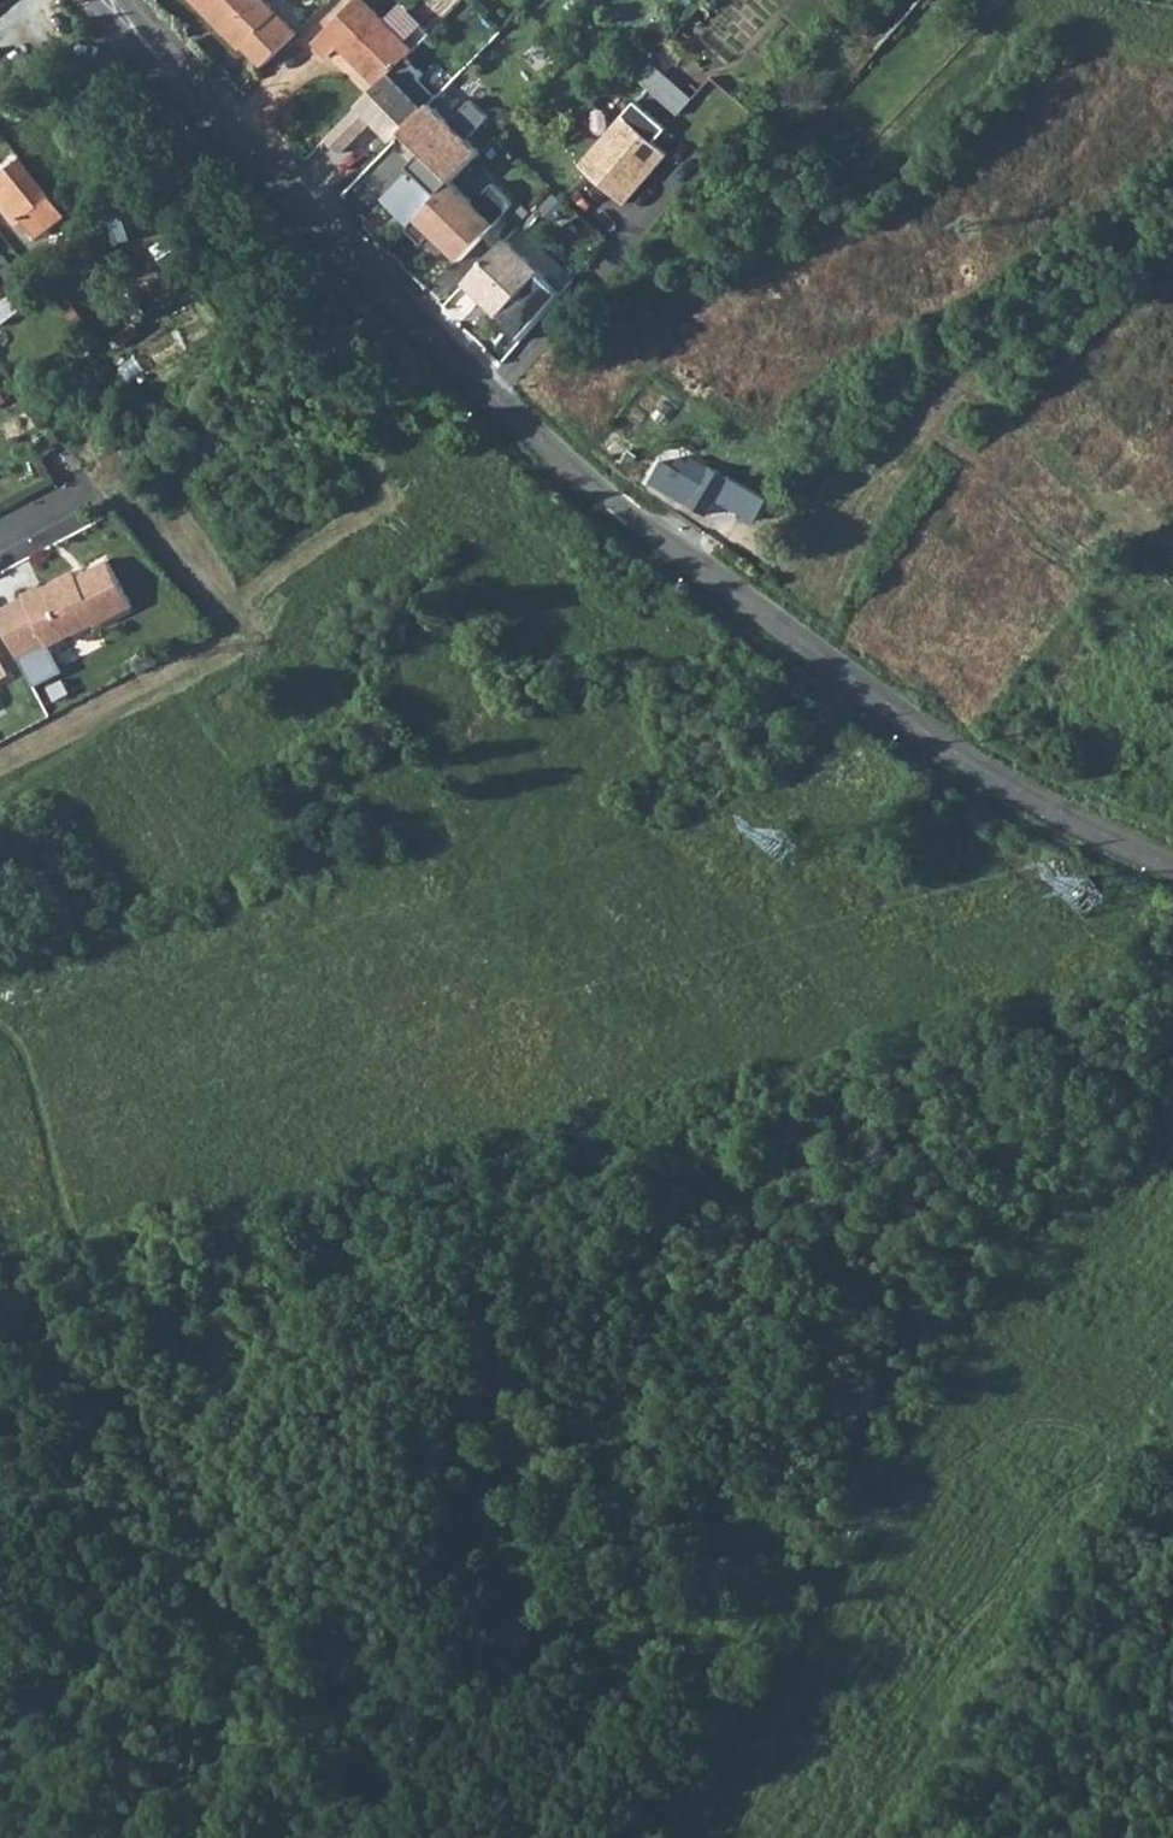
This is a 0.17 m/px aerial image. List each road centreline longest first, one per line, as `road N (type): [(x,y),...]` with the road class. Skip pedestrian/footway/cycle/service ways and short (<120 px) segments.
road 1 (tertiary): [(106,0),(450,357),(567,463),(975,768),(1172,861)]

